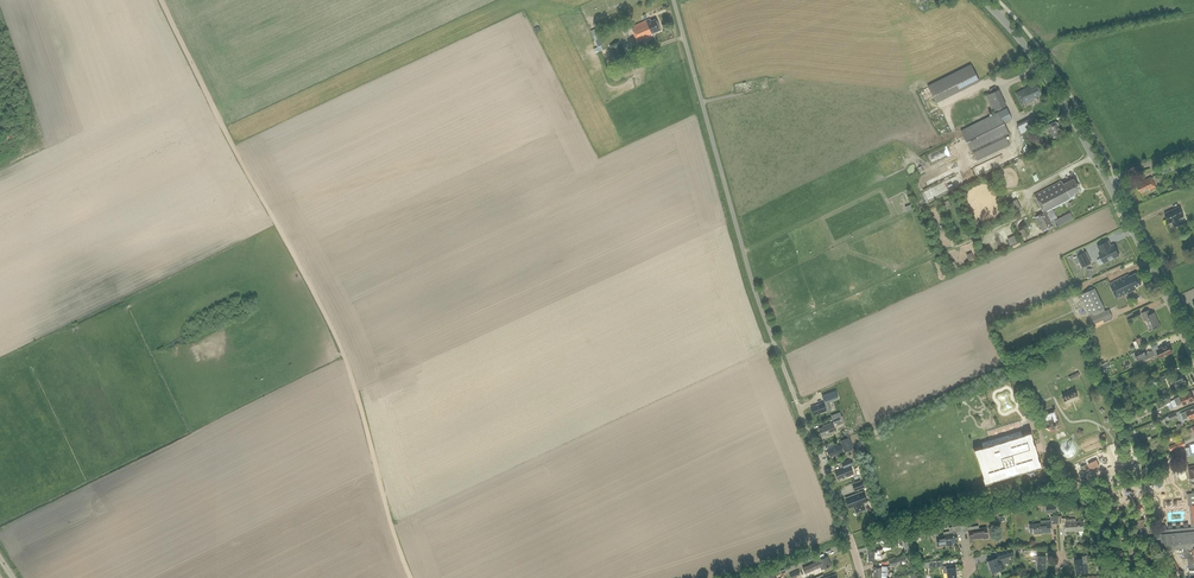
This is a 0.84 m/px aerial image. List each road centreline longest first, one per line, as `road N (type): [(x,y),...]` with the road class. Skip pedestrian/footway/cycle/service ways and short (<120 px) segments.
road 1 (track): [(161,0),(344,356),(412,577)]
road 2 (unclassified): [(860,577),(752,282),(674,0)]
road 3 (tertiary): [(1109,183),(1046,75),(982,0)]
road 4 (track): [(744,252),(895,178),(911,181),(940,166)]
road 5 (tertiary): [(1193,354),(1109,183)]

